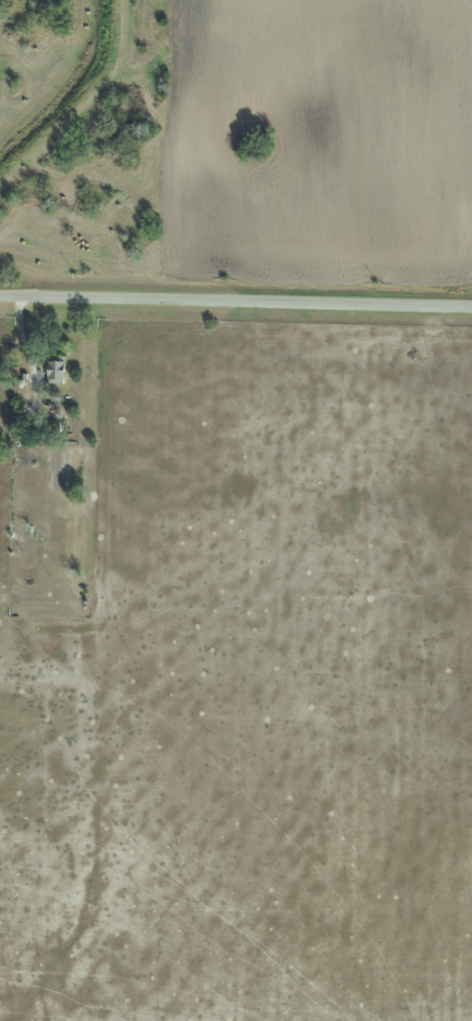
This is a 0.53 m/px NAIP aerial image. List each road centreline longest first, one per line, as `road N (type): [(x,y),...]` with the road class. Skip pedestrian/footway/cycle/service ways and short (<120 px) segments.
road 1 (residential): [(471,308),(0,298)]

